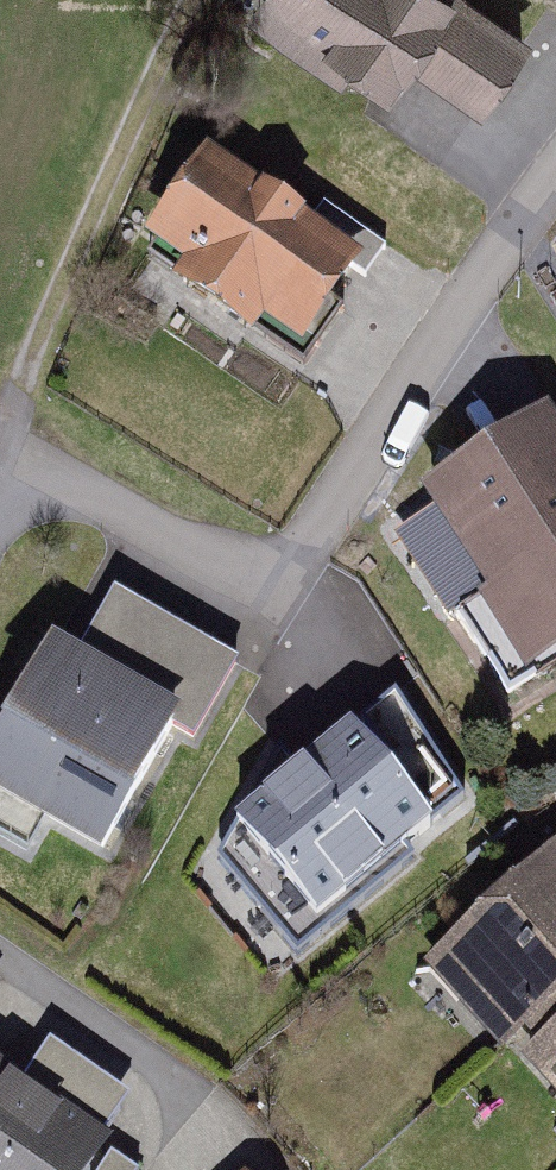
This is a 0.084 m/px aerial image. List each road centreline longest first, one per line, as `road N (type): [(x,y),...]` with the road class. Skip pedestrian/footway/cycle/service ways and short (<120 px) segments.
road 1 (residential): [(555,199),(269,602),(16,454),(0,494)]
road 2 (track): [(199,0),(23,398),(16,454)]

